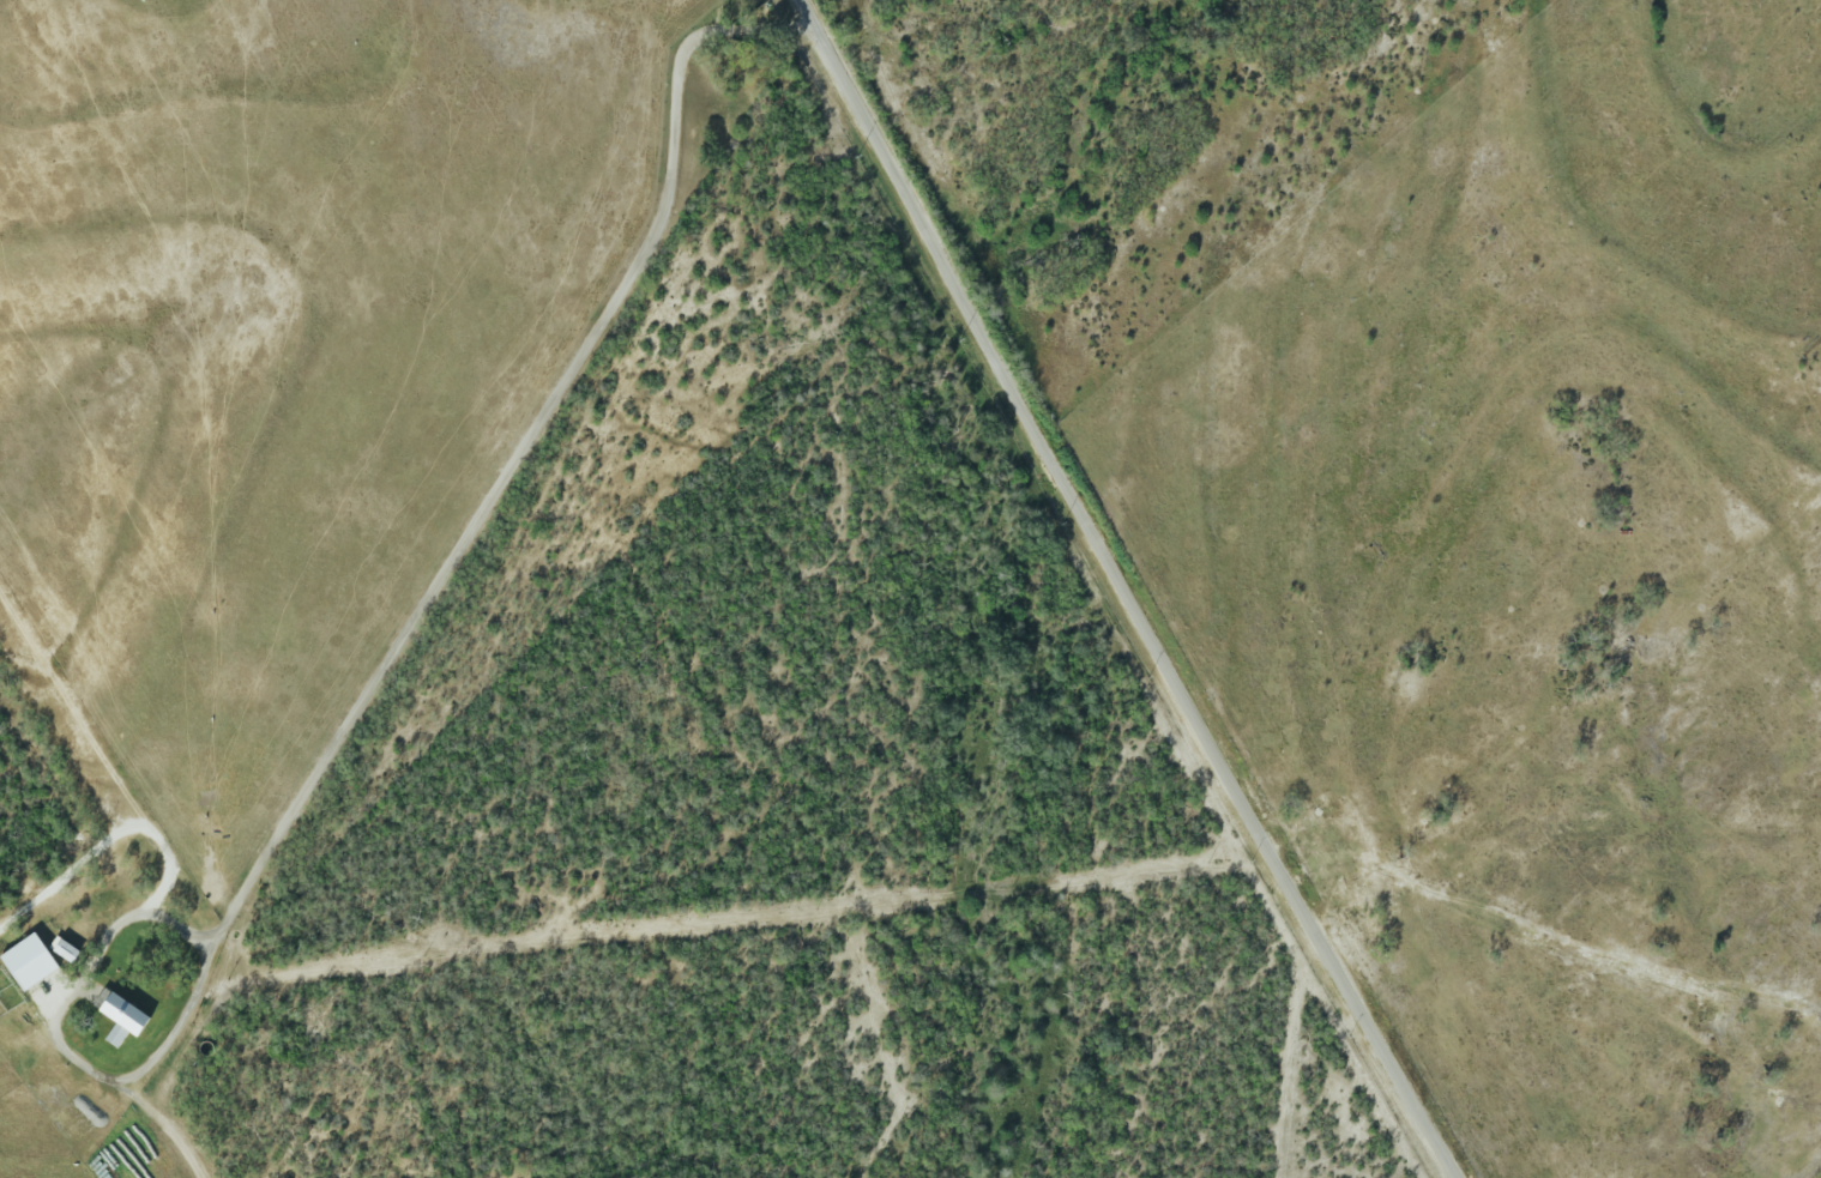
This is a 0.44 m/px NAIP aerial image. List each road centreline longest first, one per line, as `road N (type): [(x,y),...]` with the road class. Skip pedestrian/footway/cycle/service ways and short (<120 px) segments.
road 1 (residential): [(1463,1177),(848,74)]

